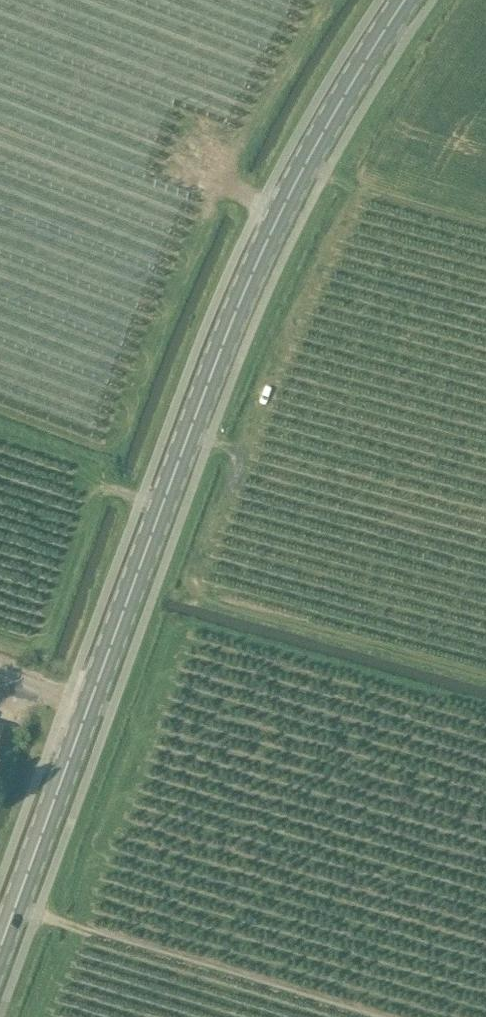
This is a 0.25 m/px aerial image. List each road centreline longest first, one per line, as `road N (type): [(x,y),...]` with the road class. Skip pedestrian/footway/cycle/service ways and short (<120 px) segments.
road 1 (primary): [(0,942),(239,303),(309,158),(406,0)]
road 2 (track): [(0,908),(362,1016)]
road 3 (track): [(278,217),(0,101)]

